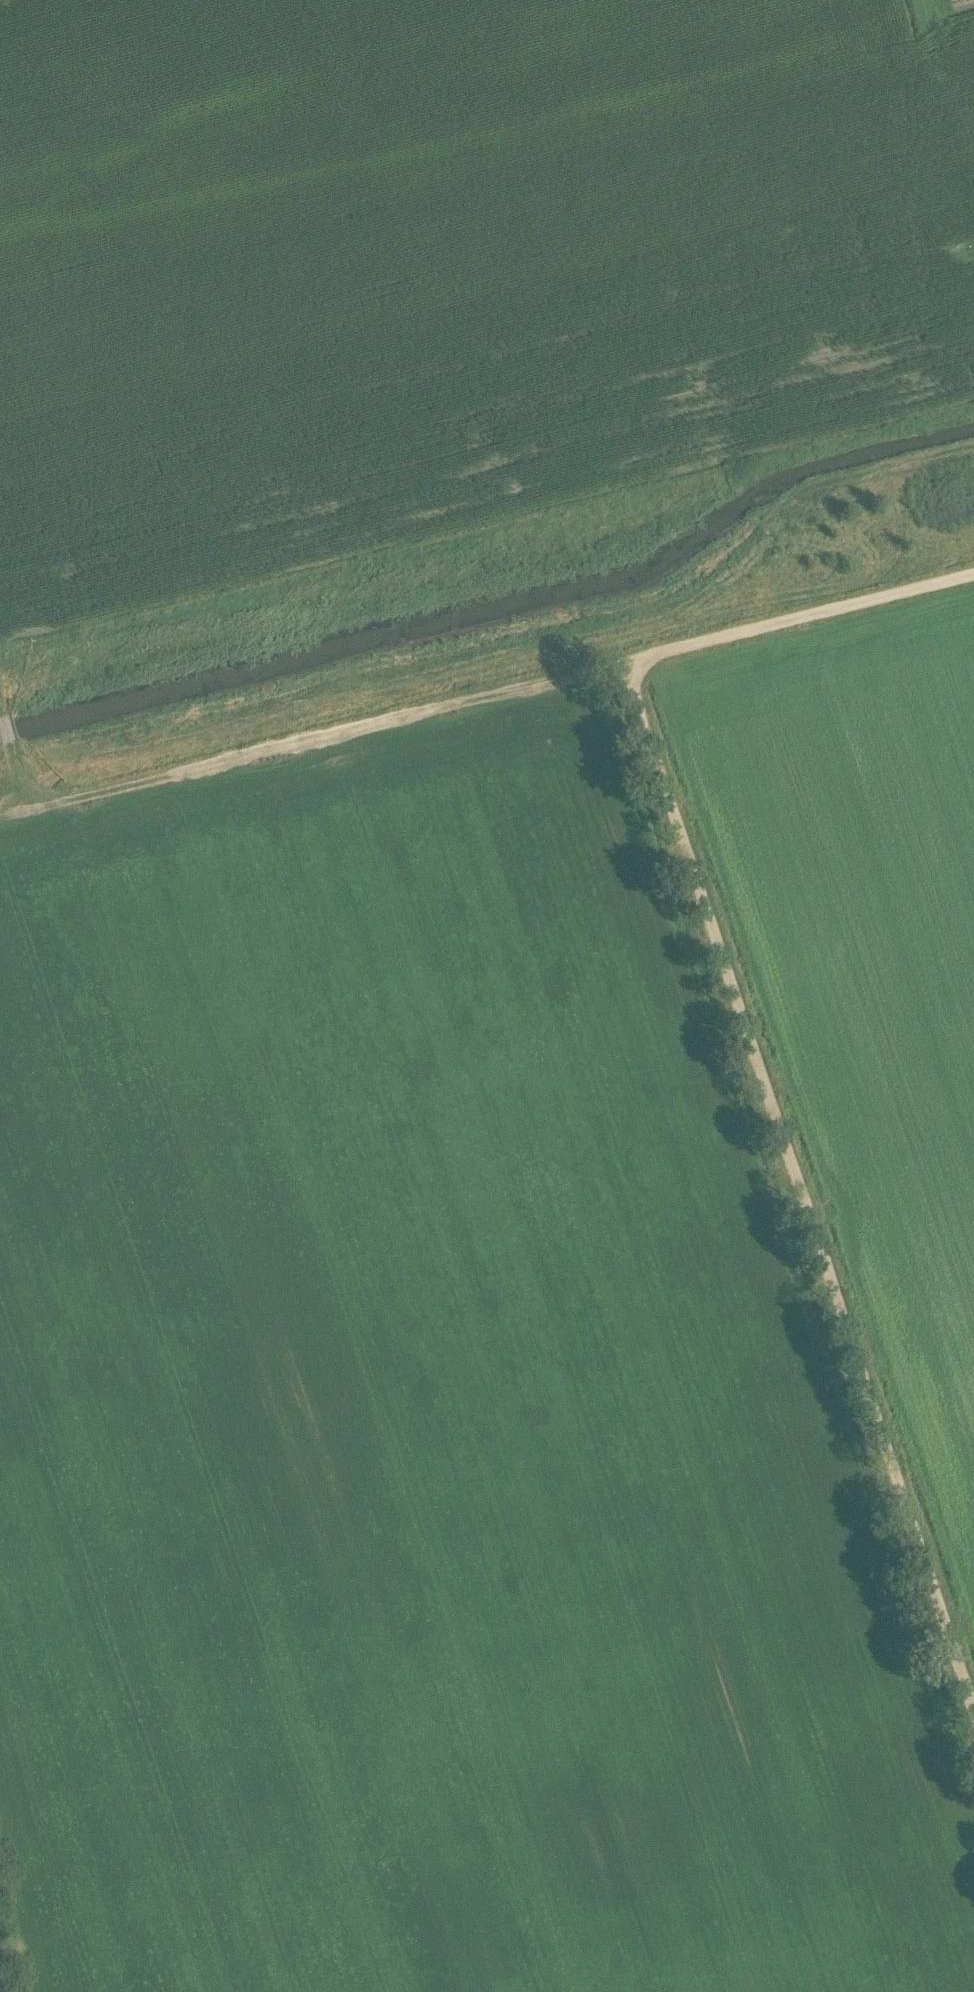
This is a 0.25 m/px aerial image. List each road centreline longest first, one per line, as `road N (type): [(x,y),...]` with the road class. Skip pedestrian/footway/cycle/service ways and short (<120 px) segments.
road 1 (track): [(626,673),(973,1722)]
road 2 (track): [(0,827),(626,673)]

